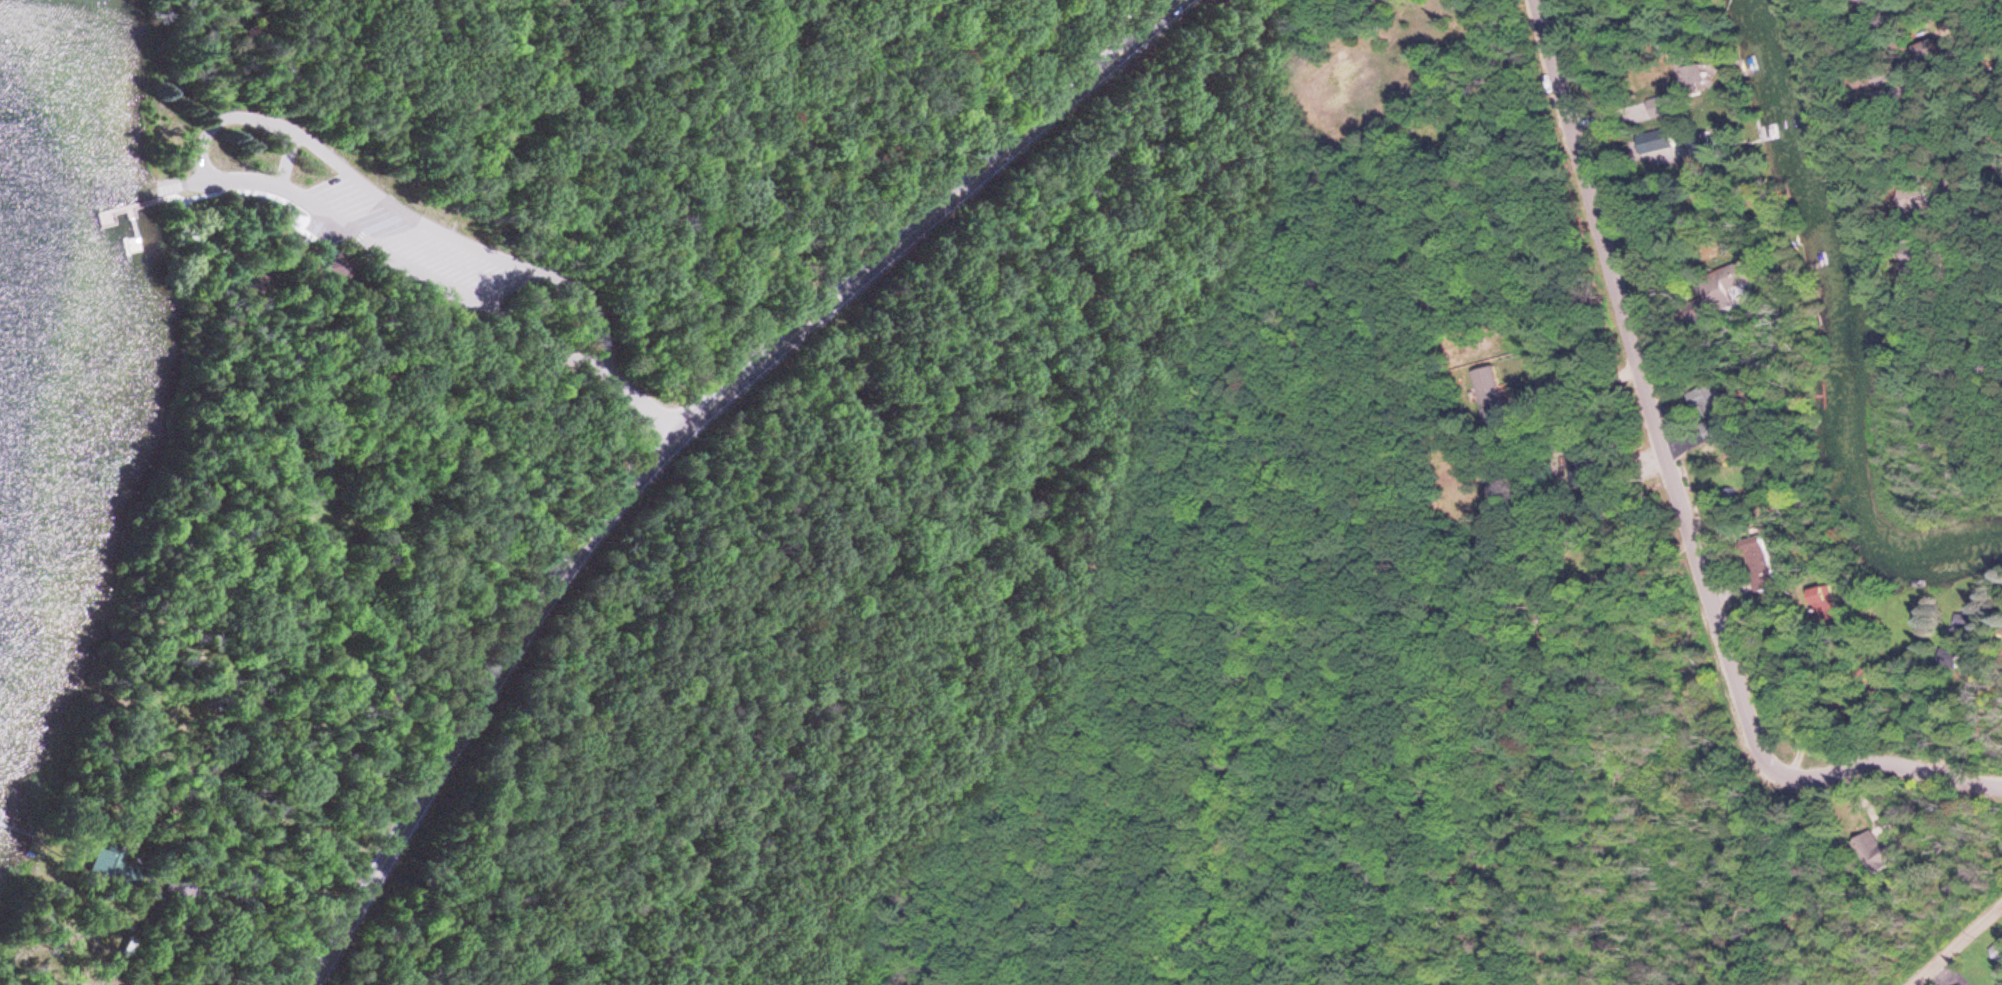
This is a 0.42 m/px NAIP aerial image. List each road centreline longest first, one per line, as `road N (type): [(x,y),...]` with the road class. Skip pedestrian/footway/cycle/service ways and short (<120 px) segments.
road 1 (secondary): [(1185,0),(677,439),(545,604),(313,984)]
road 2 (residential): [(1541,0),(1751,749),(1764,768),(1796,783),(1879,758),(2001,786)]
road 3 (residential): [(2001,900),(1916,984)]

